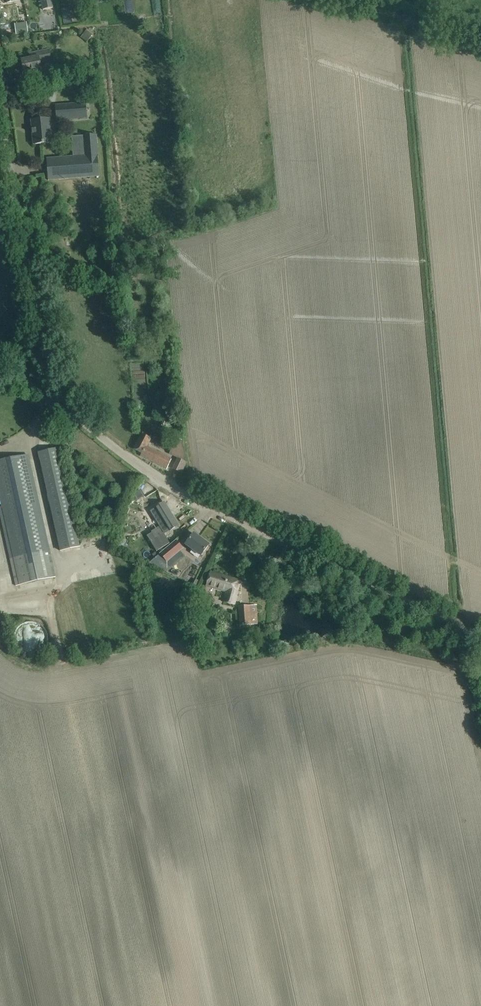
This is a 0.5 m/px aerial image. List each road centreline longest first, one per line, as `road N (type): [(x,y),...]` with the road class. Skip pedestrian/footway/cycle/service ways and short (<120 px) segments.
road 1 (unclassified): [(480,637),(174,489),(63,403),(0,121)]
road 2 (unclassified): [(480,38),(356,0)]

